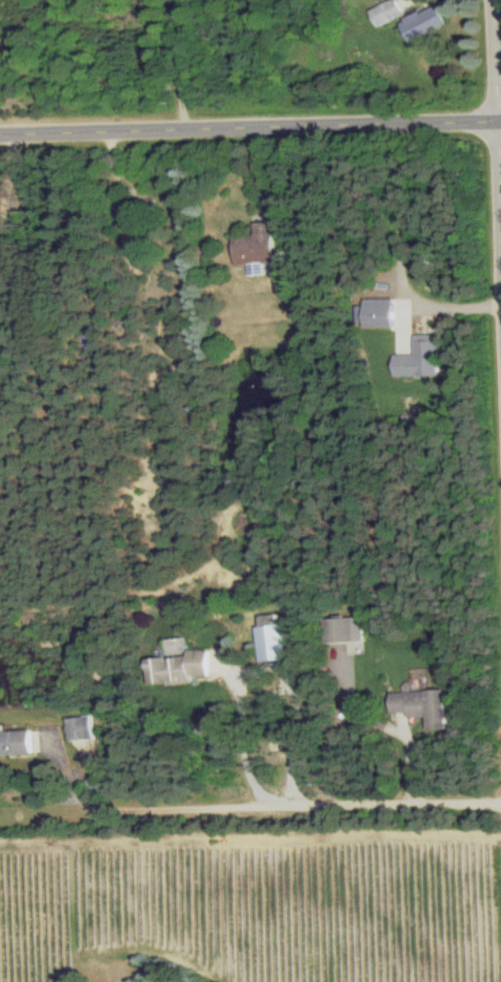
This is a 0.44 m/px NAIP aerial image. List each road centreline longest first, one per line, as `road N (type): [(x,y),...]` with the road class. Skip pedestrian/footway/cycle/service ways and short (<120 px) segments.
road 1 (residential): [(500,120),(0,129)]
road 2 (residential): [(500,804),(0,812)]
road 3 (residential): [(500,241),(492,0)]

